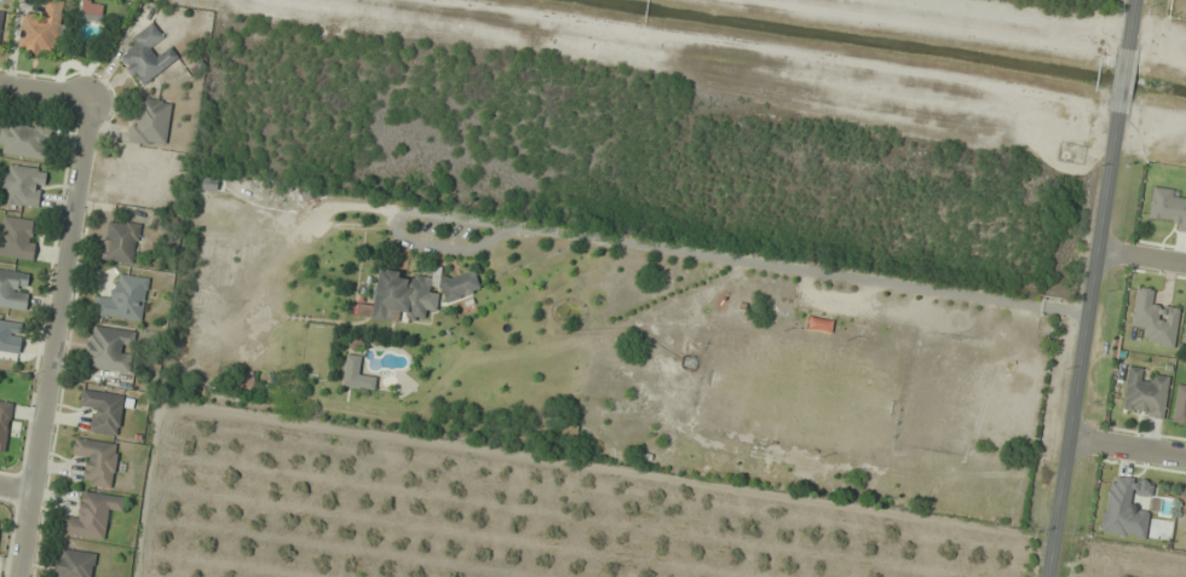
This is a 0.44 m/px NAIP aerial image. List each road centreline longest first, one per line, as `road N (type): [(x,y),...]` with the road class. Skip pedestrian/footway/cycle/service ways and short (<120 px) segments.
road 1 (tertiary): [(1121,112),(1050,576)]
road 2 (residential): [(30,486),(93,98)]

